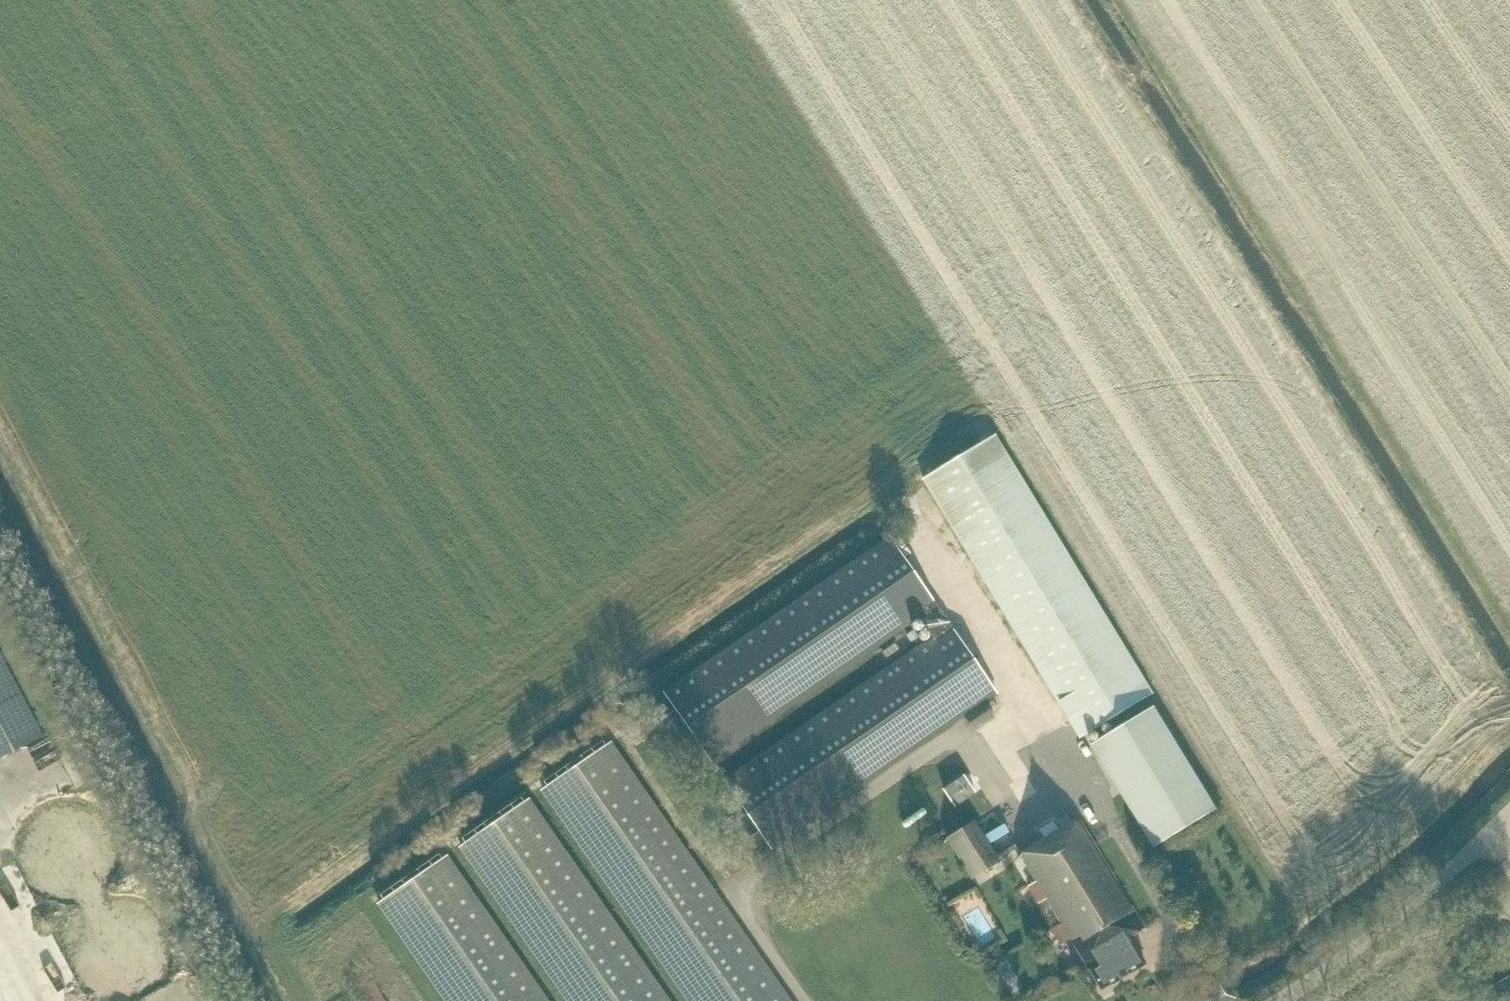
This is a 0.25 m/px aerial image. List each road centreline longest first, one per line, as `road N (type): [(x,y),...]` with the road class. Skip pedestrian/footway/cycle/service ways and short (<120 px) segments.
road 1 (unclassified): [(1289,1000),(1509,826)]

